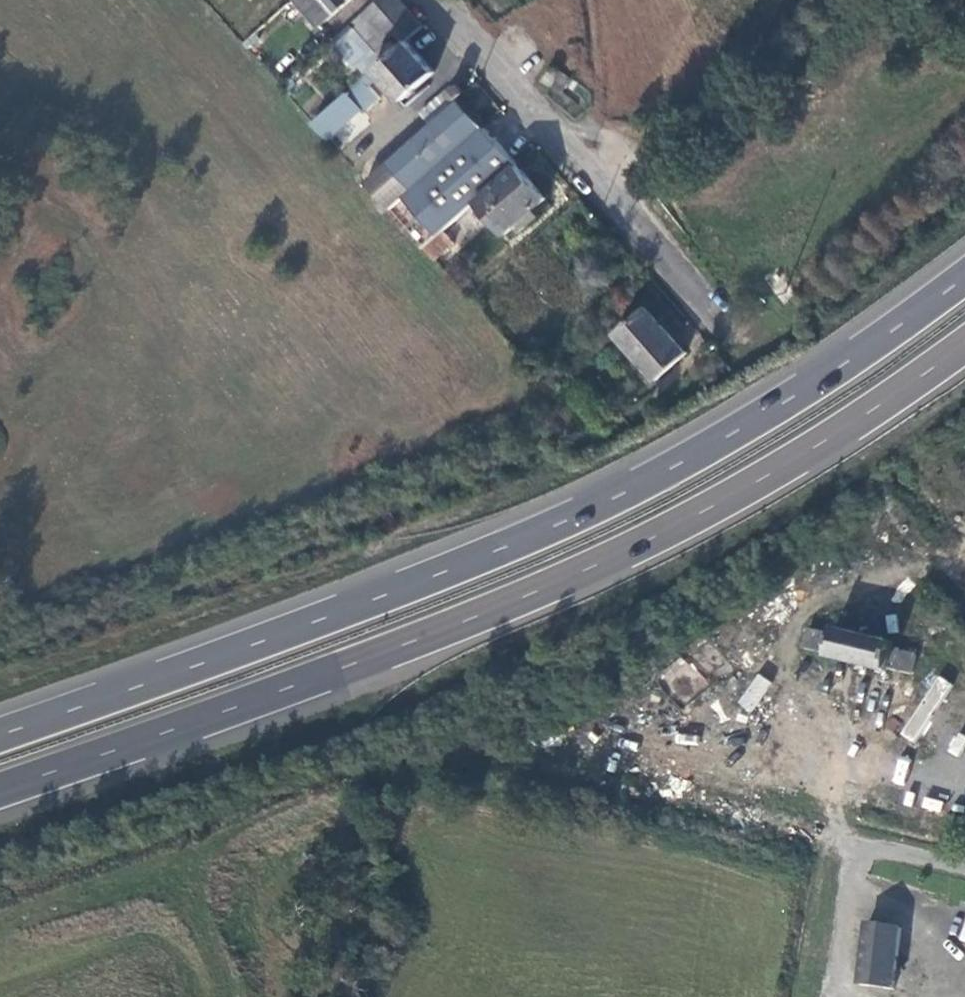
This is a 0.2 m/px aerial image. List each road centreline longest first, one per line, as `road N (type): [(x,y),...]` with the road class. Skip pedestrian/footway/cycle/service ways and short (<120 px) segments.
road 1 (trunk): [(964,281),(700,458),(604,507),(411,588),(0,739)]
road 2 (trunk): [(0,794),(435,637),(625,555),(829,445),(964,349)]
road 3 (track): [(0,935),(492,762),(964,866)]
road 4 (residential): [(431,0),(727,333)]

